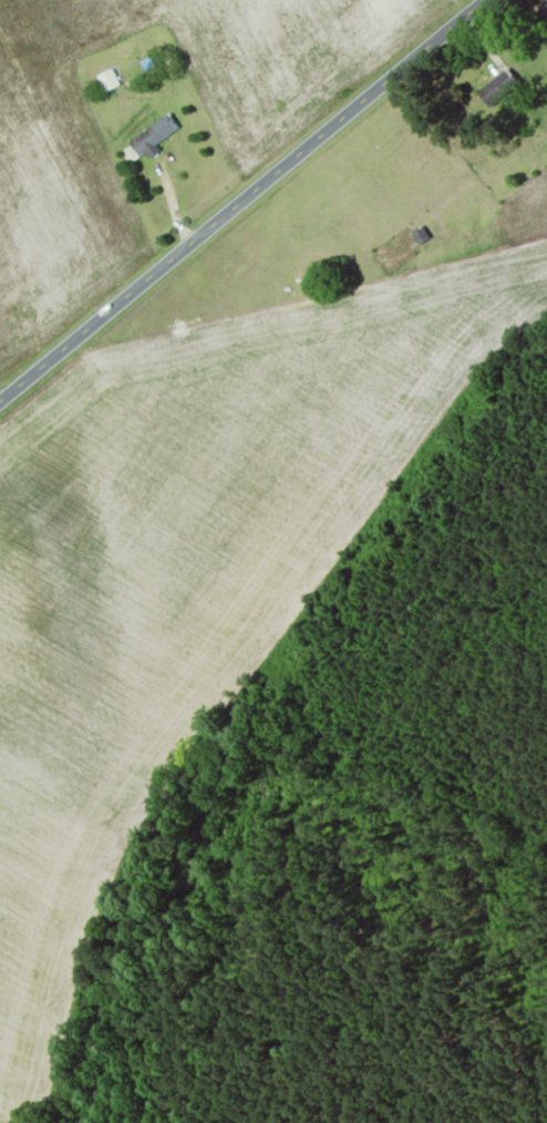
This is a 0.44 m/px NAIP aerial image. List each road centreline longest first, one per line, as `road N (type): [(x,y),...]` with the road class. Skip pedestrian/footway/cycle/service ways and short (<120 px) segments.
road 1 (residential): [(0,401),(480,0)]

